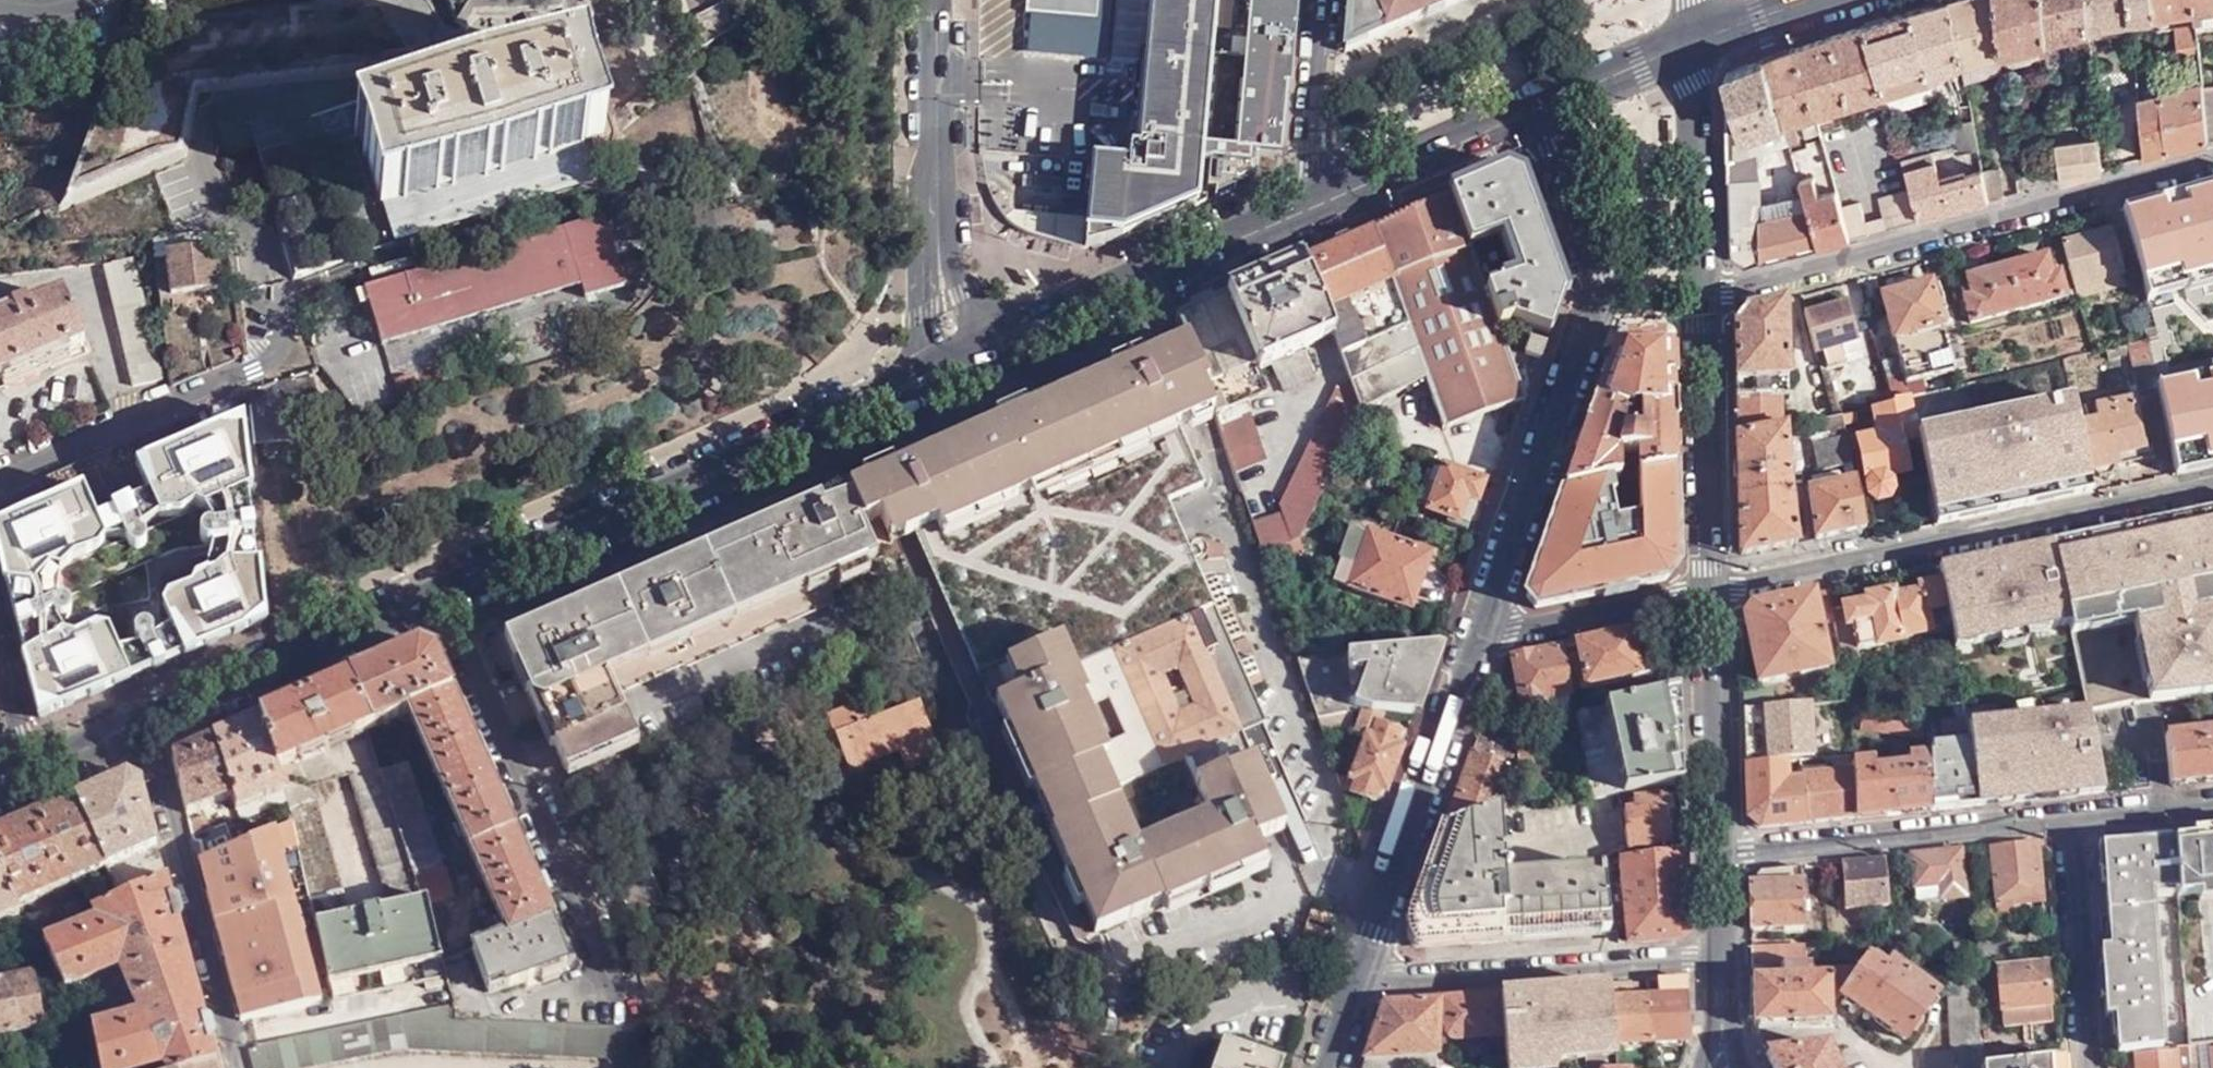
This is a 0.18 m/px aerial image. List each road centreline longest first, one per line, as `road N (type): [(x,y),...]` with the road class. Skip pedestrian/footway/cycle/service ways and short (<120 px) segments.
road 1 (residential): [(440,592),(601,945),(609,1010),(460,1015)]
road 2 (residential): [(1521,110),(1596,317),(1476,641)]
road 3 (primary): [(945,371),(440,592)]
road 4 (residential): [(1704,303),(2212,167)]
road 5 (residential): [(2212,484),(1710,588)]
road 6 (primary): [(1328,200),(987,353)]
road 7 (residential): [(1715,853),(2080,821)]
road 8 (residential): [(1715,953),(1360,966)]
road 9 (residential): [(141,723),(222,1067)]
road 10 (residential): [(1476,641),(1360,966)]
road 11 (primary): [(440,592),(141,723)]
road 12 (residential): [(1704,303),(1710,588)]
road 13 (residential): [(0,481),(260,380)]
road 14 (residential): [(1696,33),(1704,303)]
road 15 (residential): [(1710,588),(1715,853)]
road 16 (residential): [(2080,821),(2093,1067)]
road 17 (residential): [(1710,588),(1476,641)]
road 18 (tertiary): [(938,236),(937,0)]
road 19 (primary): [(1521,110),(1328,200)]
road 20 (residential): [(1328,200),(1315,161),(1326,0)]
road 21 (primary): [(1696,33),(1521,110)]
road 22 (tertiary): [(938,236),(931,308),(945,371)]
road 23 (residential): [(2080,821),(2212,809)]
road 24 (tertiary): [(987,353),(938,236)]
road 25 (primary): [(141,723),(26,773)]

